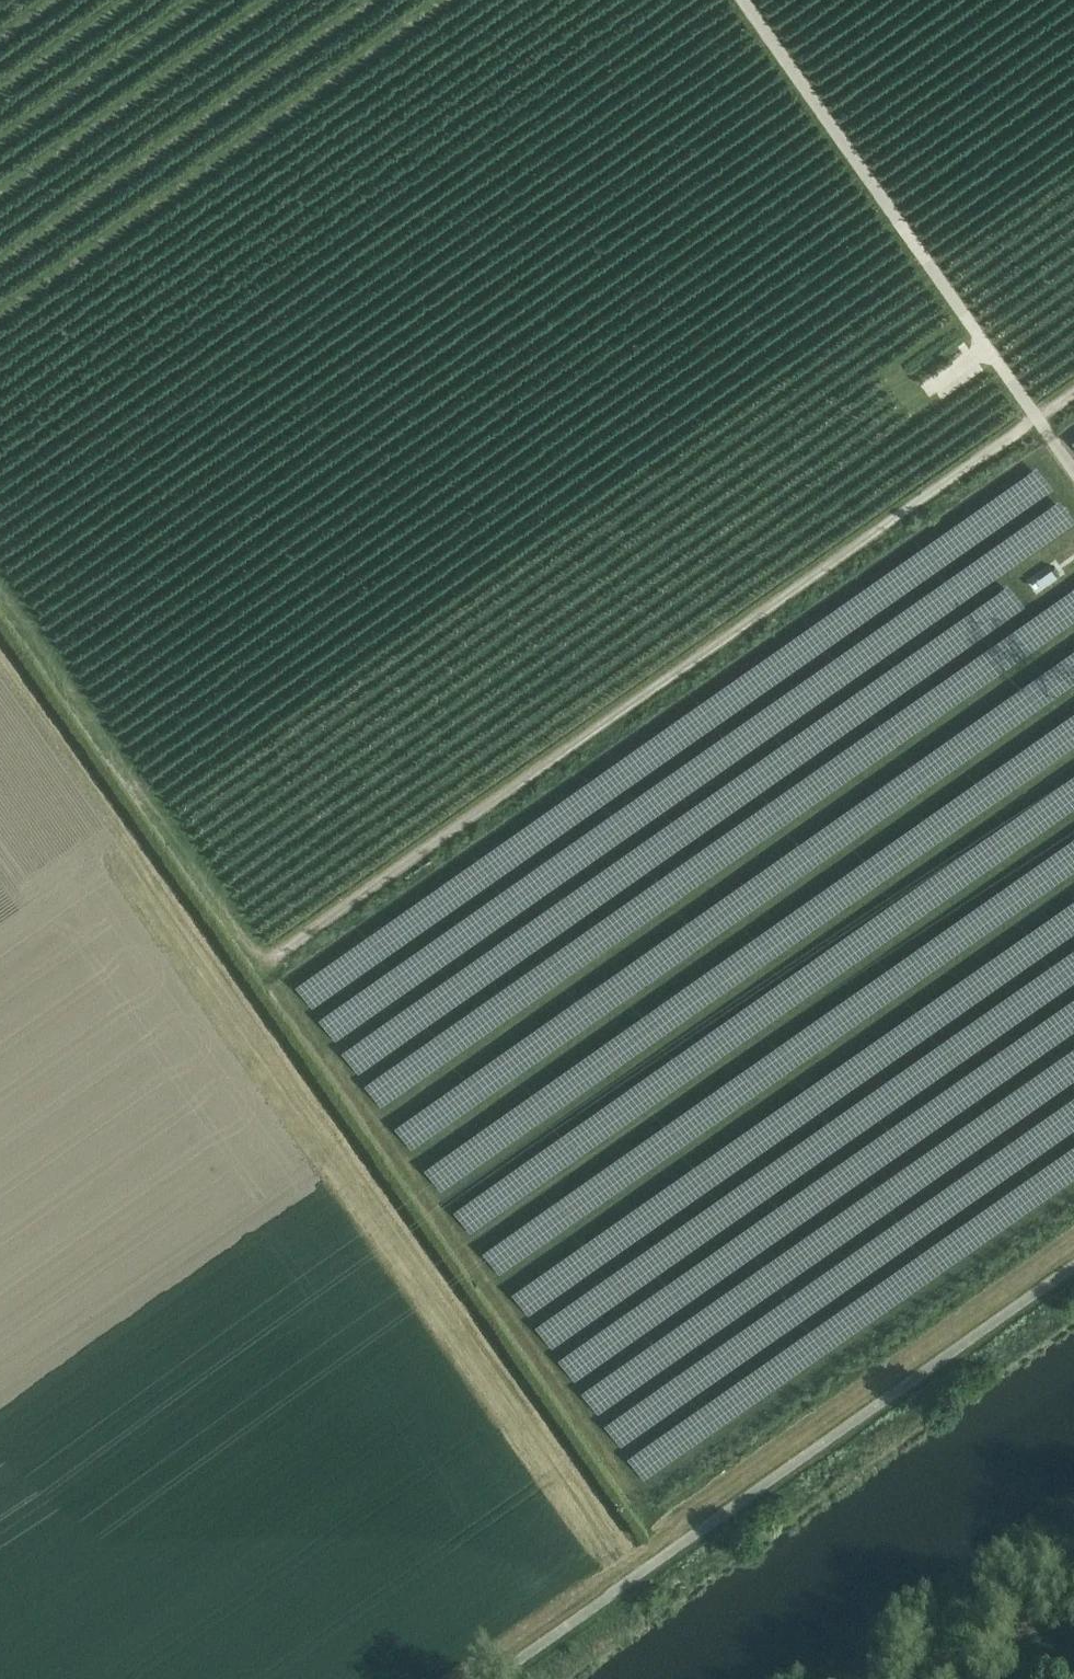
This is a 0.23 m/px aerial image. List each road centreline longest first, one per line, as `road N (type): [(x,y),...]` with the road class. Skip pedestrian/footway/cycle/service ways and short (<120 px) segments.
road 1 (track): [(875,1678),(1073,1552)]

